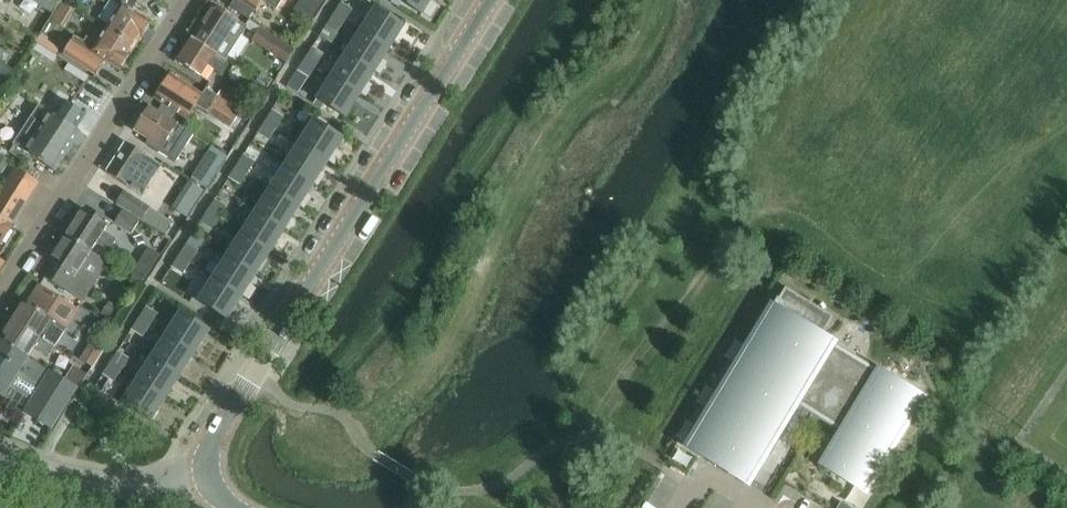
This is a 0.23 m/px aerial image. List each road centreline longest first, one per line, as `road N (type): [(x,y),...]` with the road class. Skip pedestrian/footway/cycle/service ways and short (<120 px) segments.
road 1 (unclassified): [(210,479),(210,450),(248,384),(493,0)]
road 2 (residential): [(0,288),(189,0)]
road 3 (unclassified): [(210,479),(135,490),(0,455)]

